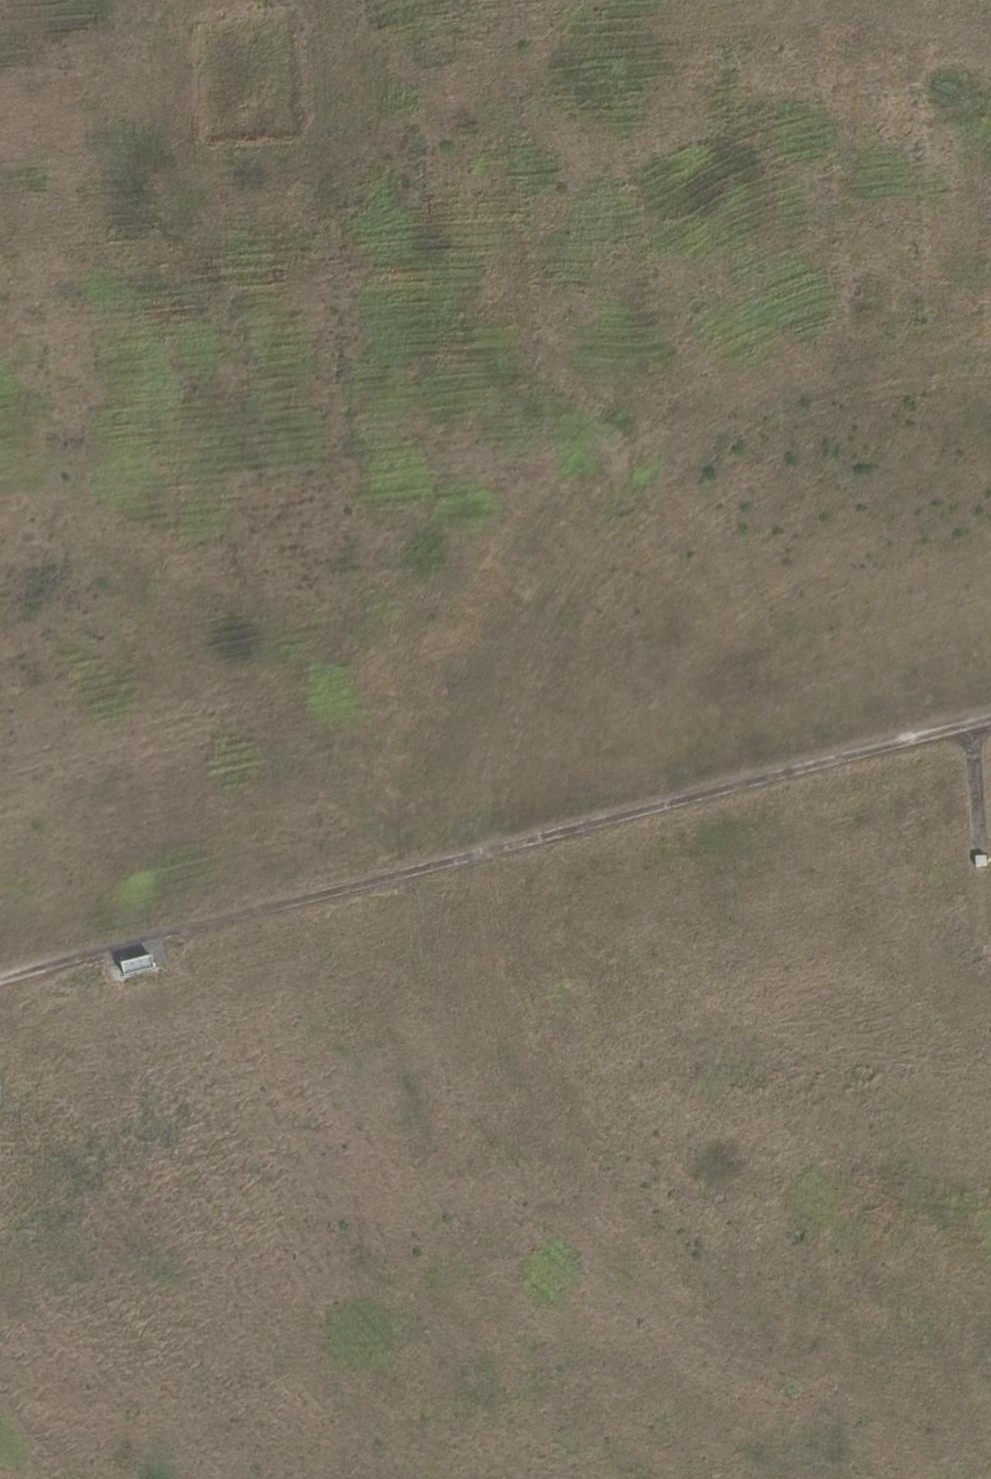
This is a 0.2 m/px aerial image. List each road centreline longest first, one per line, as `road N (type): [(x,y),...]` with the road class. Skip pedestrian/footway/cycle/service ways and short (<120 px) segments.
road 1 (track): [(0,997),(990,738)]

